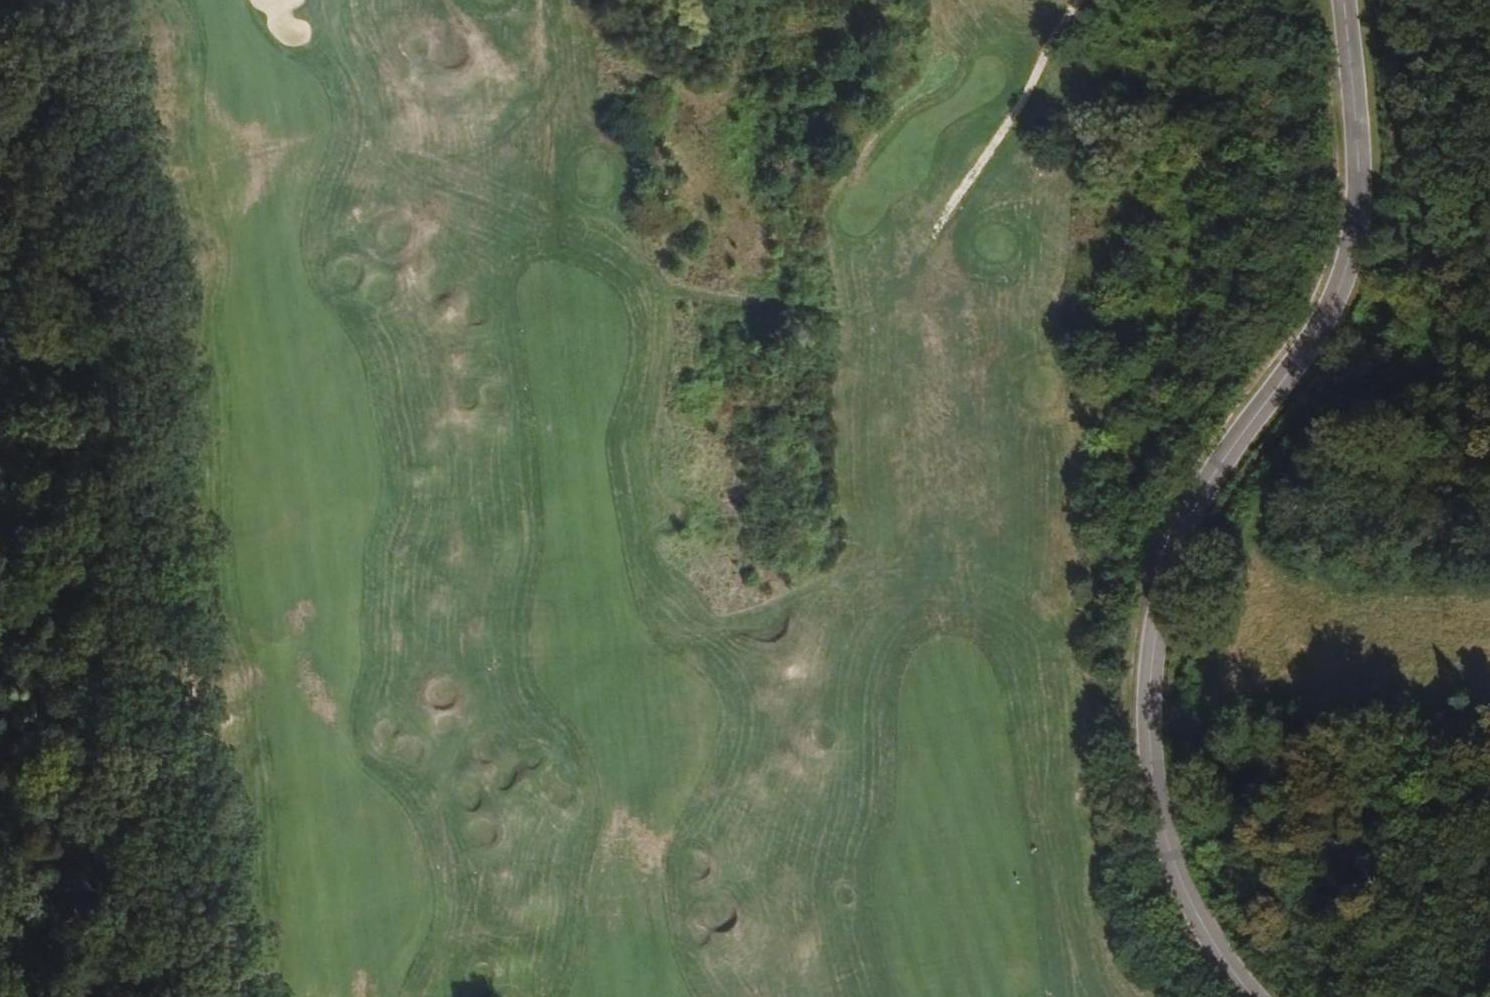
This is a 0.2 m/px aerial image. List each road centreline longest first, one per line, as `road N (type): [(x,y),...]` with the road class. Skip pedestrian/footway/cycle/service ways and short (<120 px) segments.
road 1 (unclassified): [(1335,0),(1350,215),(1309,329),(1204,475),(1173,537),(1150,623),(1141,713),(1152,825),(1202,935),(1251,996)]

